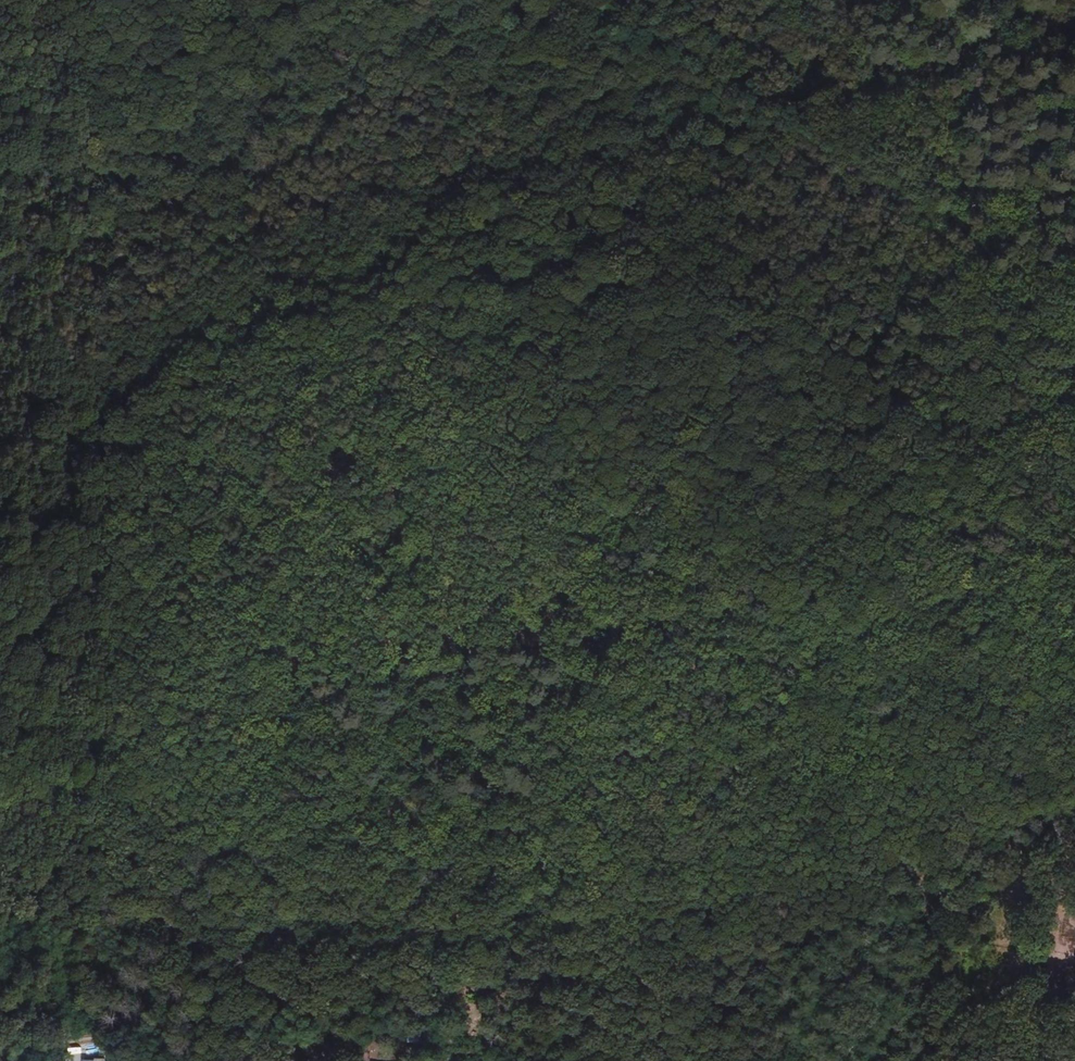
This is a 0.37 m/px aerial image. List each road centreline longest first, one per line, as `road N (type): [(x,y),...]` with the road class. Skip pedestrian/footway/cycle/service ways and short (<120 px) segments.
road 1 (track): [(0,1051),(307,994),(730,953),(953,868),(1074,787)]
road 2 (track): [(626,0),(1074,249)]

